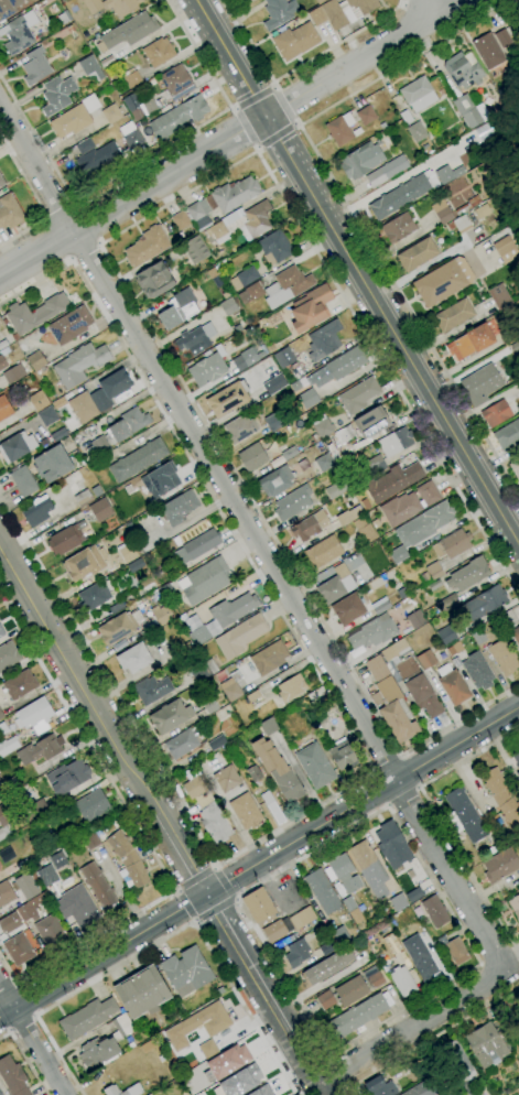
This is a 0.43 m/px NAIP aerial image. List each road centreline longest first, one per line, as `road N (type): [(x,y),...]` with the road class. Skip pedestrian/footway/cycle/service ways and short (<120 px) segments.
road 1 (residential): [(509,973),(0,106)]
road 2 (residential): [(518,546),(198,0)]
road 3 (residential): [(0,277),(469,0)]
road 4 (secondary): [(518,707),(205,895)]
road 5 (residential): [(159,816),(0,546)]
road 6 (secondary): [(205,895),(0,1016)]
road 7 (residential): [(316,1085),(509,973)]
road 8 (tertiary): [(288,1036),(205,895)]
road 9 (tertiary): [(65,1094),(0,986)]

